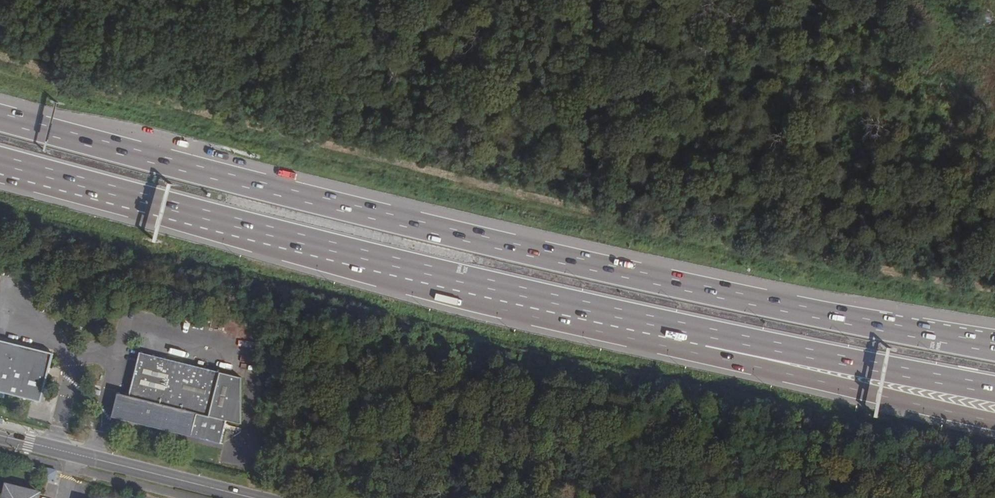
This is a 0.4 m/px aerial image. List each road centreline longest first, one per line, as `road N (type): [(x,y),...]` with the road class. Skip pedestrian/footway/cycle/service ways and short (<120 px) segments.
road 1 (motorway): [(994,348),(490,241),(0,117)]
road 2 (motorway): [(0,160),(407,271),(700,338)]
road 3 (track): [(960,0),(862,40),(639,185)]
road 4 (motorway): [(700,338),(715,356),(994,423)]
road 5 (motorway): [(700,338),(994,389)]
road 6 (secondary): [(253,497),(74,454)]

